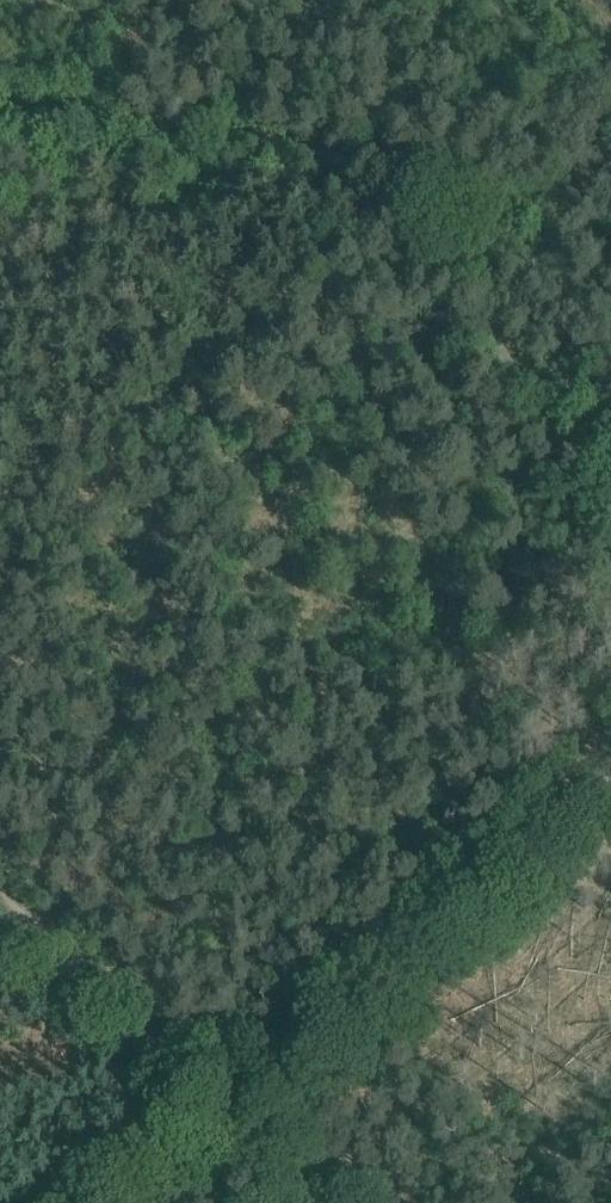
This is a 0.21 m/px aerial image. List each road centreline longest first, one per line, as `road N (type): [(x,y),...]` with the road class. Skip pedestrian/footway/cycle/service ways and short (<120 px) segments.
road 1 (track): [(232,1120),(610,775)]
road 2 (track): [(232,1120),(0,893)]

